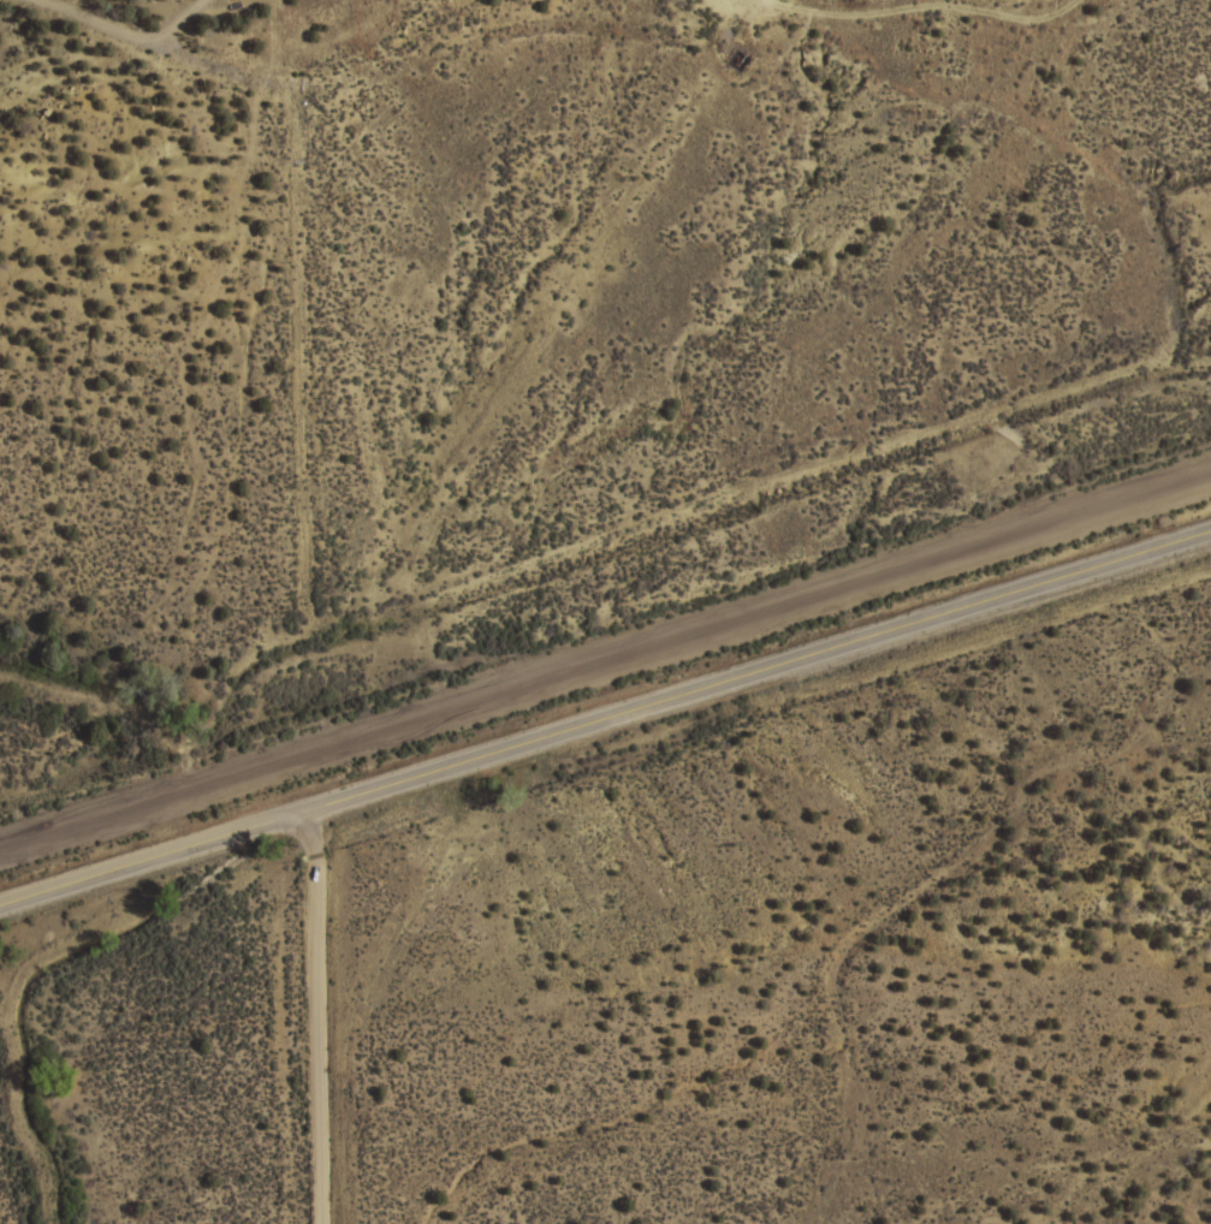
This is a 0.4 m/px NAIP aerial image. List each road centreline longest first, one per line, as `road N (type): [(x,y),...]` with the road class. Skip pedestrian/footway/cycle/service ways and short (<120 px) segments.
road 1 (residential): [(0,853),(1210,475)]
road 2 (tertiary): [(0,904),(1210,529)]
road 3 (residential): [(324,1223),(315,864),(302,810),(290,88)]
road 4 (track): [(1070,0),(1039,22),(932,4),(428,25),(290,88)]
road 5 (residential): [(290,88),(25,0)]

